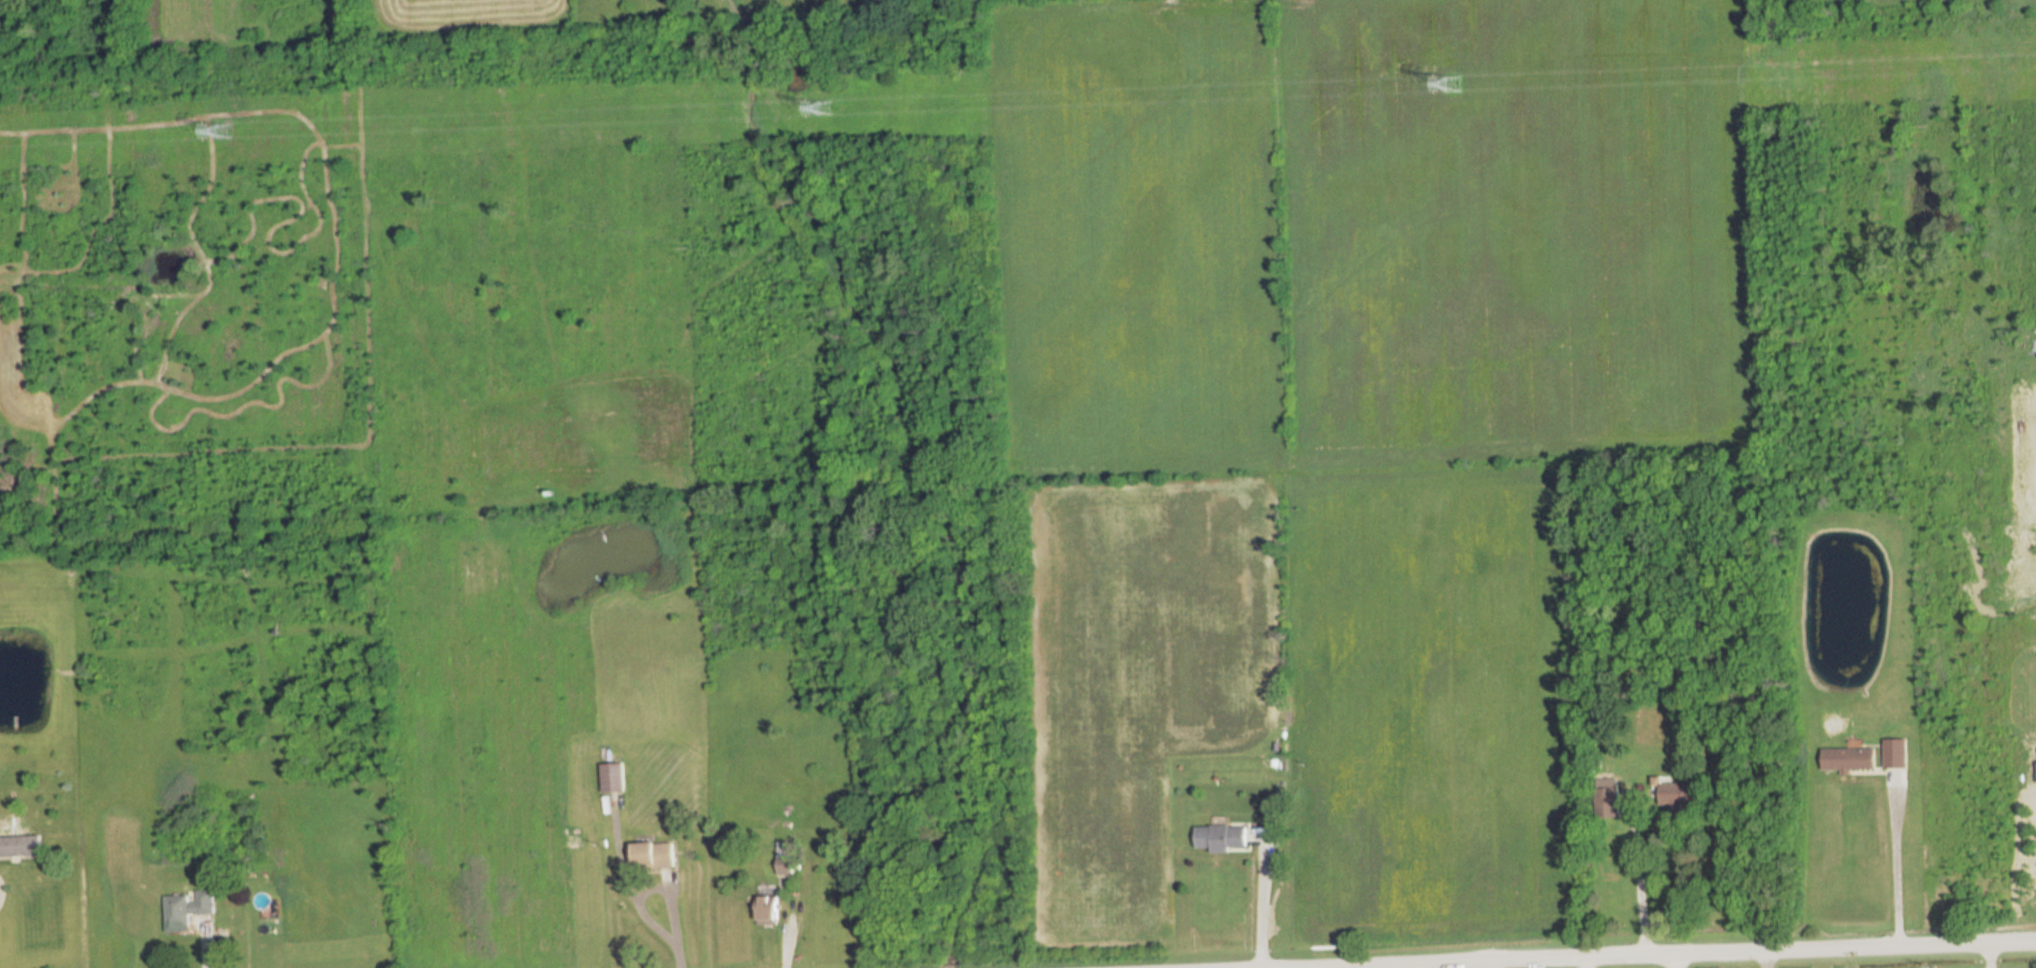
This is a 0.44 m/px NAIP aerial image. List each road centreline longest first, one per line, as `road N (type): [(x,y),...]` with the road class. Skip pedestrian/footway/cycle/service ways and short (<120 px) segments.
road 1 (residential): [(1357,967),(2035,944)]

